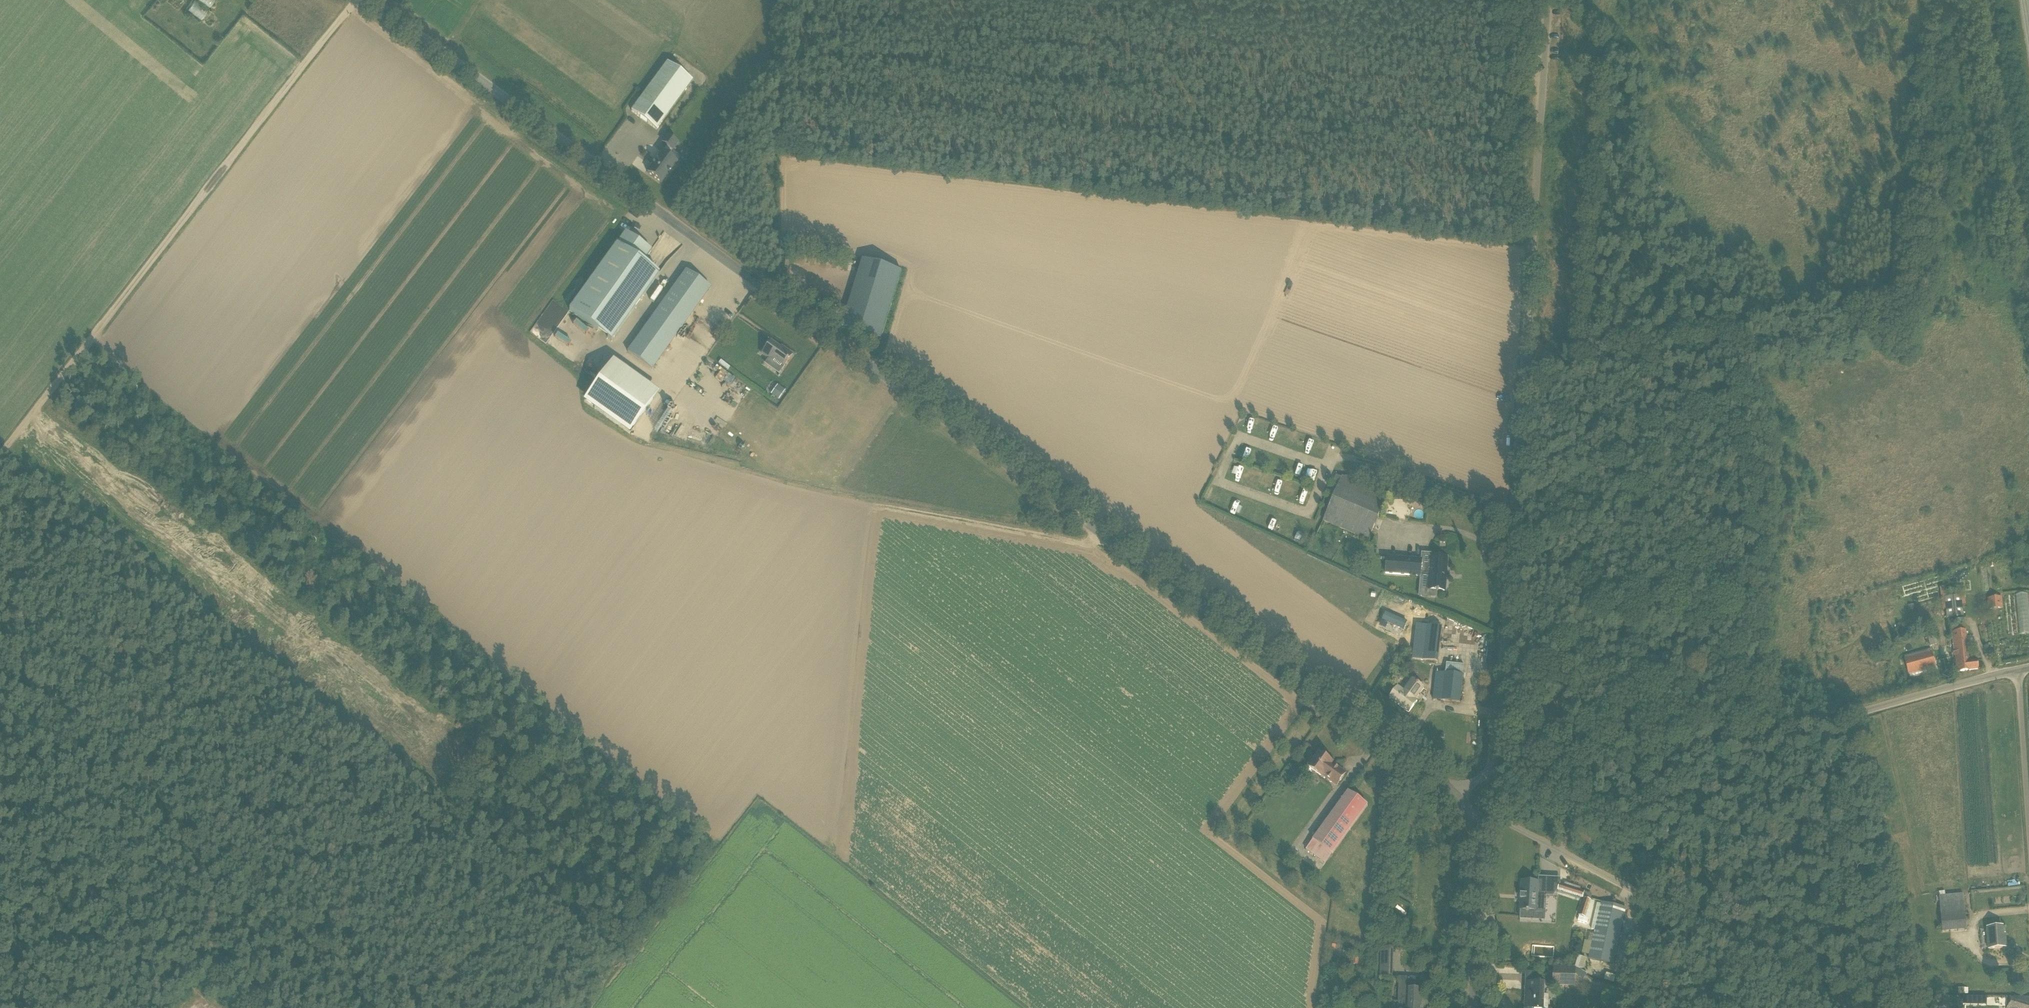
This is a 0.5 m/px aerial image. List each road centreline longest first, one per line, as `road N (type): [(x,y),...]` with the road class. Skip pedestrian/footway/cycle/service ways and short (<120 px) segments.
road 1 (unclassified): [(1457,796),(366,0)]
road 2 (unclassified): [(1490,777),(1549,0)]
road 3 (track): [(355,0),(0,458)]
road 4 (unclassified): [(2020,671),(1827,727),(1705,752),(1490,777)]
road 5 (track): [(1102,539),(1081,543),(858,505),(632,444)]
road 6 (unclassified): [(1846,1007),(1500,819),(1472,818)]
road 7 (track): [(1763,206),(1603,37)]
road 8 (unclassified): [(1471,1007),(1478,846),(1472,818)]

